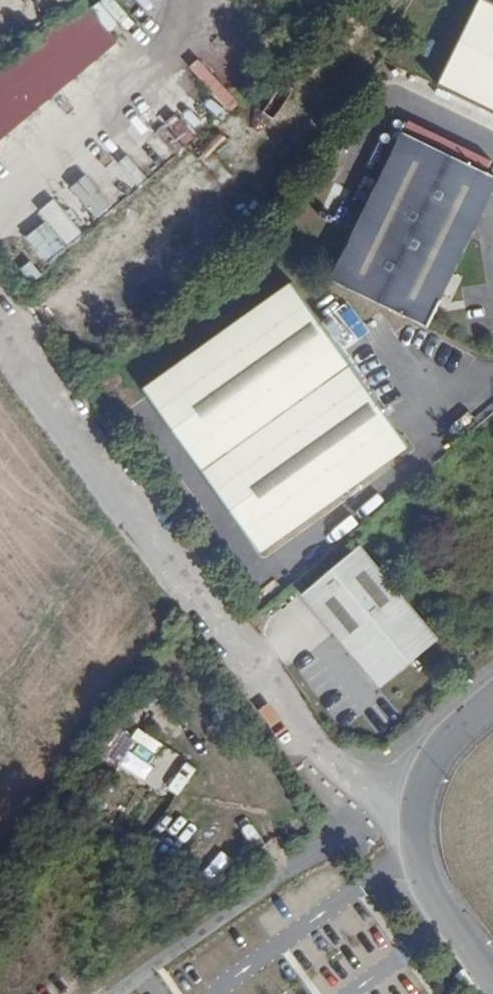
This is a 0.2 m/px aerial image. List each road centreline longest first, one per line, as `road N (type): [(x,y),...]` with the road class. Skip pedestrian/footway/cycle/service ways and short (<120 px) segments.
road 1 (unclassified): [(0,318),(316,744),(382,802),(416,819)]
road 2 (residential): [(108,993),(345,827)]
road 3 (unclassified): [(492,975),(441,903),(422,863),(416,819)]
road 4 (unclassified): [(416,819),(423,781),(492,708)]

